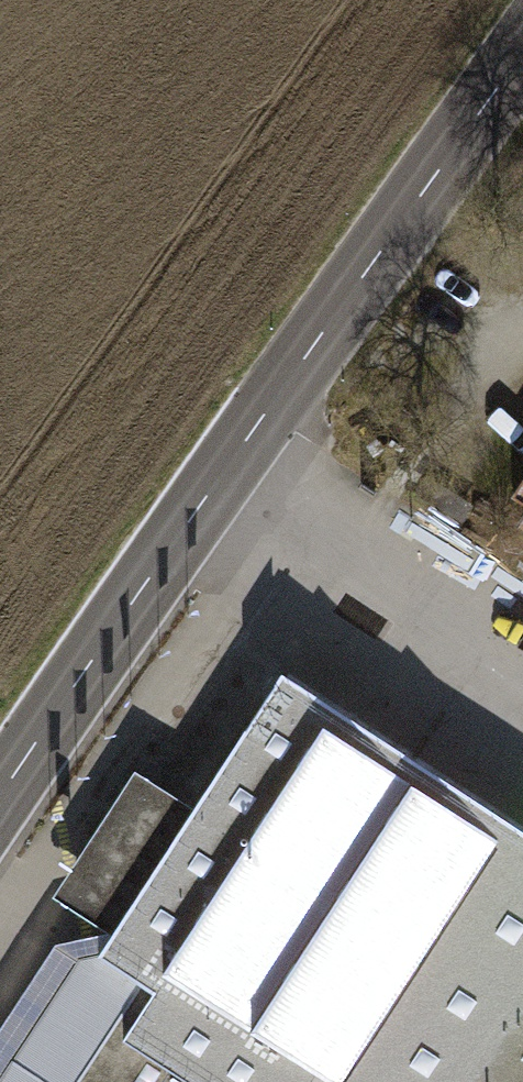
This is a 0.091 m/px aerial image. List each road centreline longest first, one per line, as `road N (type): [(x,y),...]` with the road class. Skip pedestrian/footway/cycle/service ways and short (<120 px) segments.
road 1 (tertiary): [(522,39),(213,473)]
road 2 (tertiary): [(213,473),(0,796)]
road 3 (unclassified): [(522,670),(213,473)]

